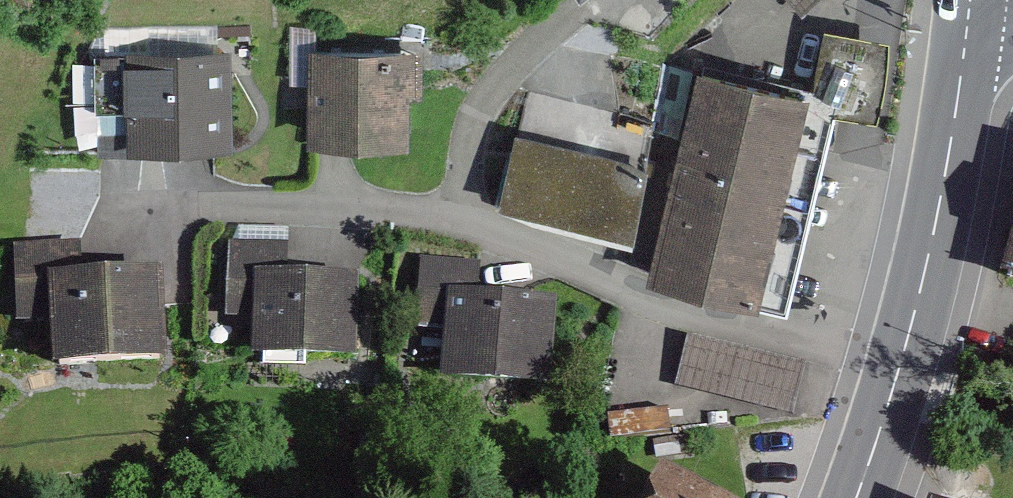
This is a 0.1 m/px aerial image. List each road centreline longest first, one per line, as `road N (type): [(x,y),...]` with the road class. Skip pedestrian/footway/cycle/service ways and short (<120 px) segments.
road 1 (residential): [(906,377),(530,244),(455,228)]
road 2 (residential): [(455,228),(342,204),(46,199)]
road 3 (primary): [(977,0),(906,377)]
road 4 (residential): [(455,228),(471,149),(510,80),(555,39),(640,0)]
road 5 (primary): [(906,377),(858,497)]

